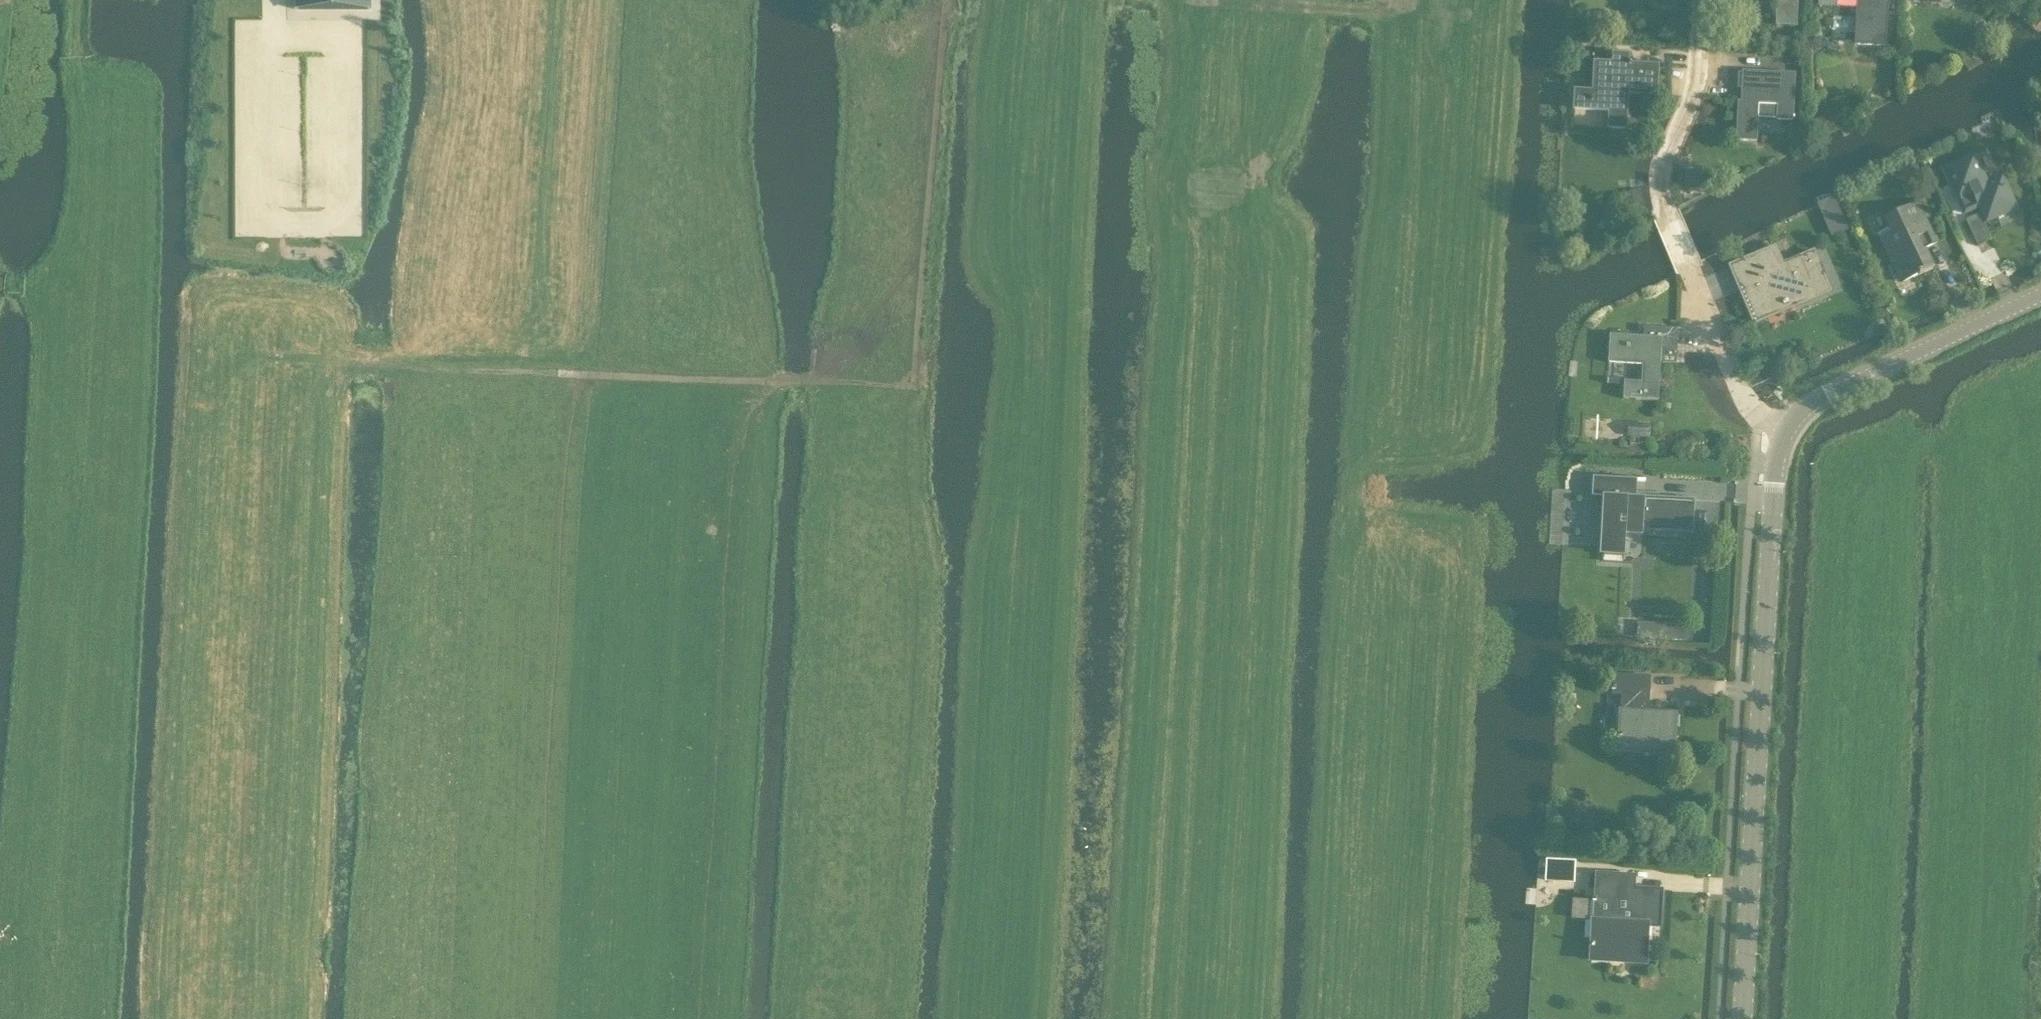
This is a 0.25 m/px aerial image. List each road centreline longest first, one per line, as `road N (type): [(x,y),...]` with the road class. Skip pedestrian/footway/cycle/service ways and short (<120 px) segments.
road 1 (tertiary): [(1737,1018),(1774,473),(1784,434)]
road 2 (residential): [(1765,420),(1749,410),(1661,207),(1661,166),(1695,87),(1701,0)]
road 3 (tertiary): [(1784,434),(1828,393),(2040,295)]

